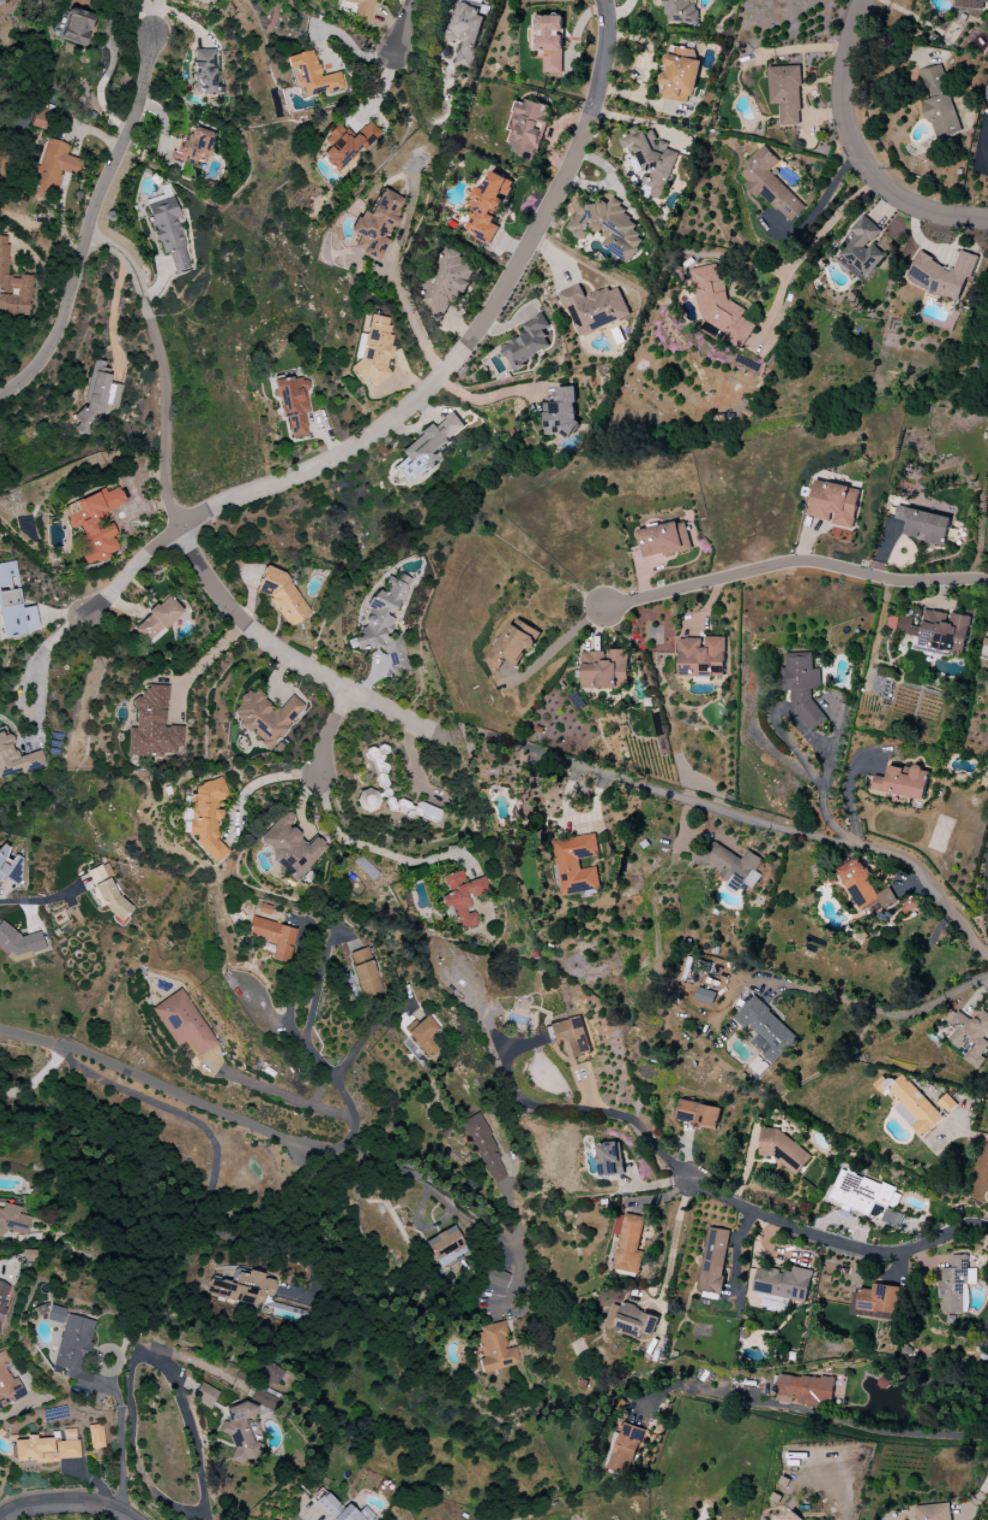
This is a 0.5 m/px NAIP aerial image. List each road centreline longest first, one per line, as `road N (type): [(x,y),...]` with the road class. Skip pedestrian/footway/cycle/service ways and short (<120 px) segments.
road 1 (residential): [(607,0),(604,72),(577,156),(467,344),(409,406),(346,452),(176,526)]
road 2 (residential): [(487,735),(907,862),(987,970)]
road 3 (residential): [(153,36),(143,93),(96,202),(62,327),(24,379),(0,397)]
road 4 (residential): [(208,1516),(180,1382),(147,1355),(132,1363),(133,1443),(146,1484),(166,1504),(208,1516)]
road 5 (residential): [(604,607),(797,562),(897,581),(987,582)]
road 6 (residential): [(0,1029),(78,1050),(317,1146)]
road 7 (residential): [(689,1180),(776,1222),(871,1252),(914,1250),(964,1228),(987,1229)]
road 8 (residential): [(866,0),(843,98),(863,167),(919,209),(987,216)]
road 9 (residential): [(349,692),(305,672),(244,627),(191,560),(176,526)]
road 10 (residential): [(176,526),(165,470),(167,392),(151,323)]
road 11 (residential): [(317,1146),(345,1143),(356,1120),(300,1036)]
road 12 (residential): [(1,1519),(62,1503),(105,1507),(131,1519)]
road 13 (residential): [(176,526),(86,617)]

